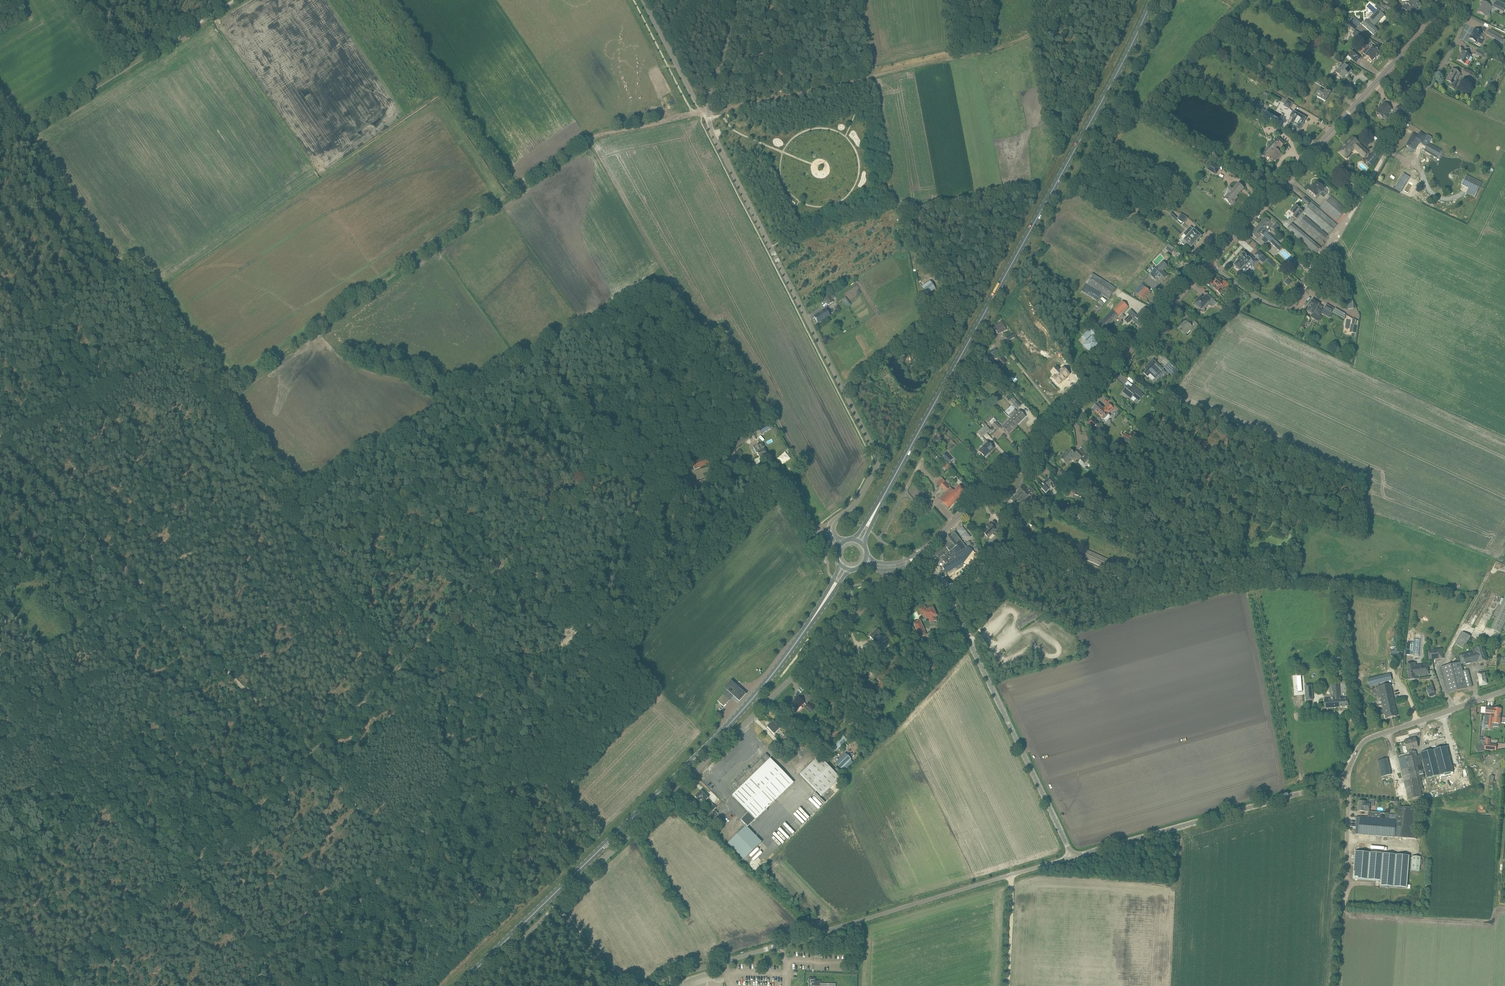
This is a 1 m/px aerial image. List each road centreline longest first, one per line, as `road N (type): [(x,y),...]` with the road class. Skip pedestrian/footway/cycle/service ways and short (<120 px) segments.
road 1 (primary): [(872,516),(1152,0)]
road 2 (primary): [(459,985),(721,732),(832,589)]
road 3 (unclassified): [(830,528),(855,503),(877,460),(713,134),(708,110)]
road 4 (residential): [(1212,263),(1262,300),(1294,303),(1450,52),(1466,15),(1460,0)]
road 5 (tertiary): [(922,552),(1212,263)]
road 6 (unclassified): [(1010,875),(642,985)]
road 7 (tertiary): [(1212,263),(1453,0)]
road 8 (unclassified): [(1072,856),(922,552)]
road 9 (track): [(253,372),(517,189)]
road 10 (unclassified): [(1072,856),(1344,776)]
road 11 (track): [(214,659),(21,459)]
road 12 (unclassified): [(744,724),(884,588),(884,570)]
road 13 (unclassified): [(557,905),(703,764)]
road 14 (track): [(696,113),(587,141),(517,189)]
road 15 (unclassified): [(1344,776),(1363,742),(1504,691)]
road 16 (track): [(171,38),(24,132)]
road 17 (track): [(865,79),(701,112)]
road 18 (track): [(498,567),(401,463)]
road 19 (unclassified): [(1344,776),(1343,913)]
road 20 (unclassified): [(644,0),(698,104),(708,110)]

